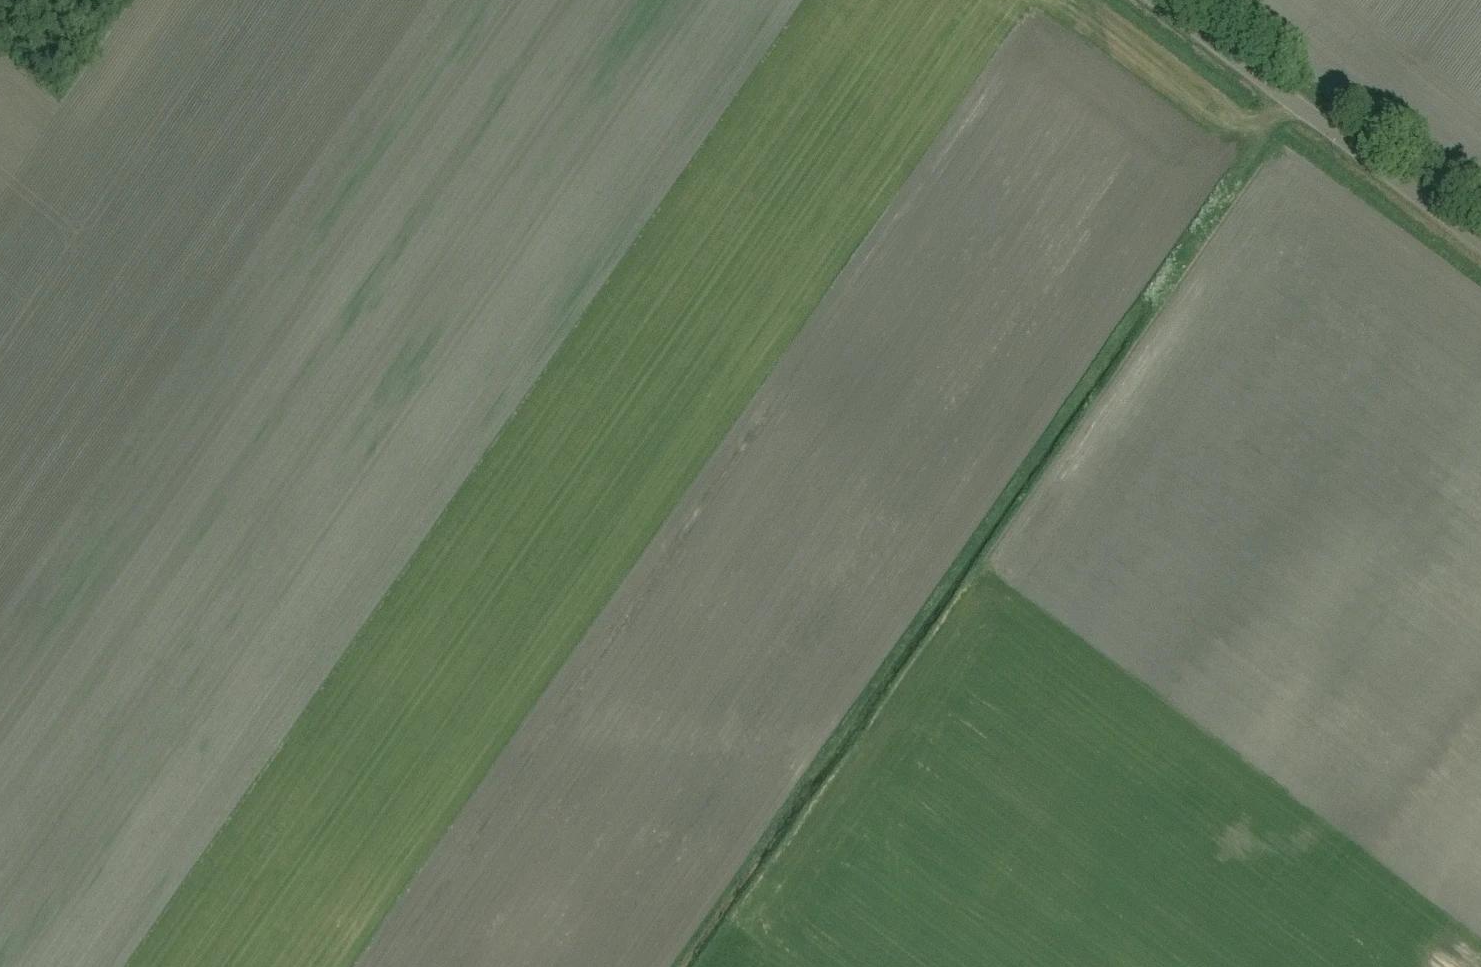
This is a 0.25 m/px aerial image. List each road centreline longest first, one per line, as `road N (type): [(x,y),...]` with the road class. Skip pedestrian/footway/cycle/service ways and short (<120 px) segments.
road 1 (unclassified): [(1480,242),(1158,0)]

